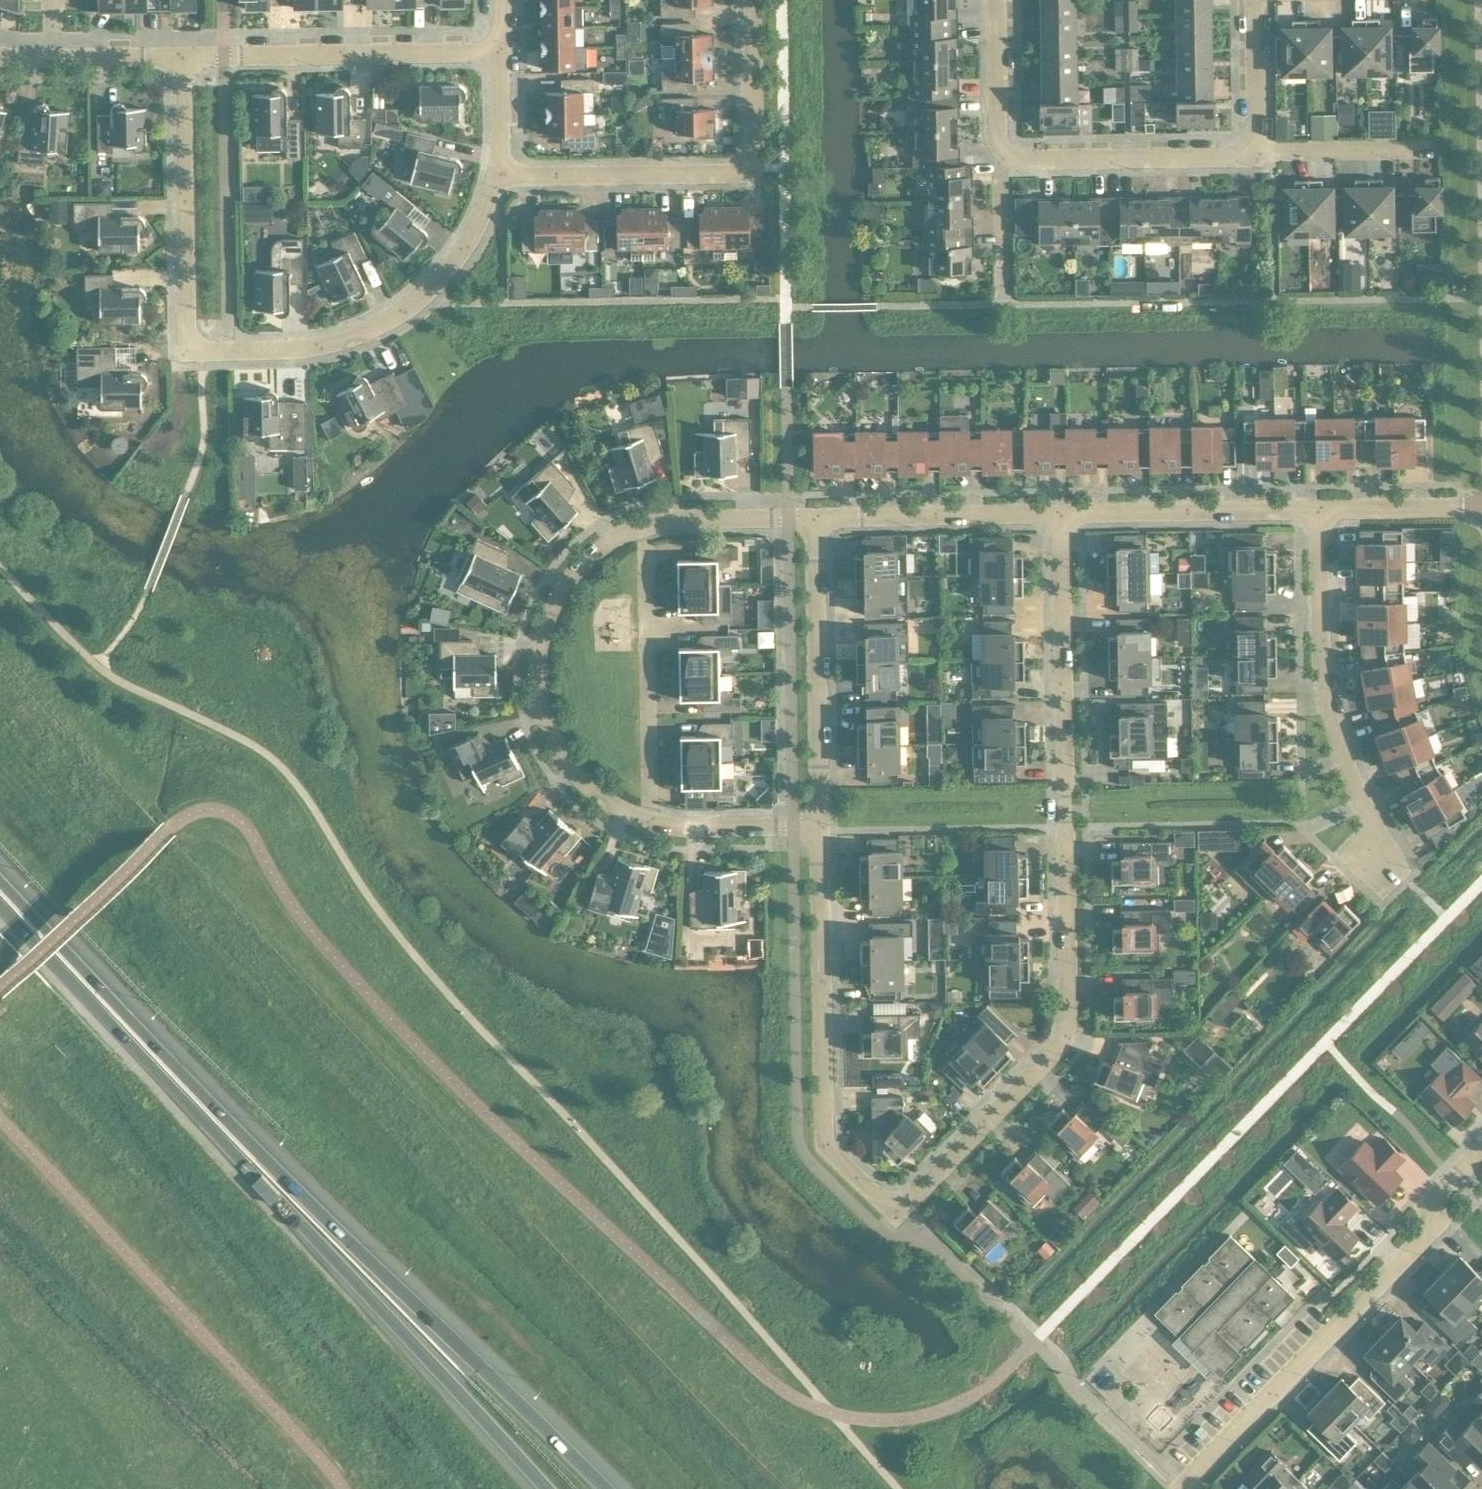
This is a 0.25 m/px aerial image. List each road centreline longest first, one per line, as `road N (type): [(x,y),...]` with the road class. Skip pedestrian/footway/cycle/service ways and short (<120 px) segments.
road 1 (trunk): [(607,1488),(321,1213),(0,879)]
road 2 (trunk): [(0,902),(553,1488)]
road 3 (residential): [(897,1213),(1054,1056),(1070,1021),(1061,518)]
road 4 (residential): [(182,57),(188,355),(313,351),(379,330),(426,300),(476,236),(499,175)]
road 5 (residential): [(1180,1488),(1428,1235),(1438,1198),(1481,1153)]
road 6 (residential): [(499,175),(755,178),(753,0)]
road 7 (residential): [(897,1213),(827,1143),(818,828)]
road 8 (residential): [(650,822),(612,808),(578,778),(550,734),(541,684),(551,626),(580,576),(617,542),(646,529)]
road 9 (residential): [(1407,874),(1358,788),(1325,698),(1319,512)]
road 10 (residential): [(182,57),(499,54)]
road 11 (residential): [(818,828),(815,518)]
road 12 (residential): [(646,529),(650,822)]
road 13 (residential): [(1000,158),(1267,156)]
road 14 (residential): [(1061,518),(1319,512)]
road 15 (residential): [(815,518),(1061,518)]
road 16 (residential): [(1267,156),(1438,150)]
road 17 (residential): [(646,529),(693,520),(815,518)]
road 18 (residential): [(818,828),(688,830),(650,822)]
road 19 (residential): [(1319,512),(1481,507)]
road 20 (residential): [(997,0),(1000,158)]
road 21 (residential): [(1267,156),(1260,0)]
road 22 (residential): [(1004,306),(1000,158)]
road 23 (residential): [(55,58),(182,57)]
road 24 (residential): [(499,175),(499,54)]

